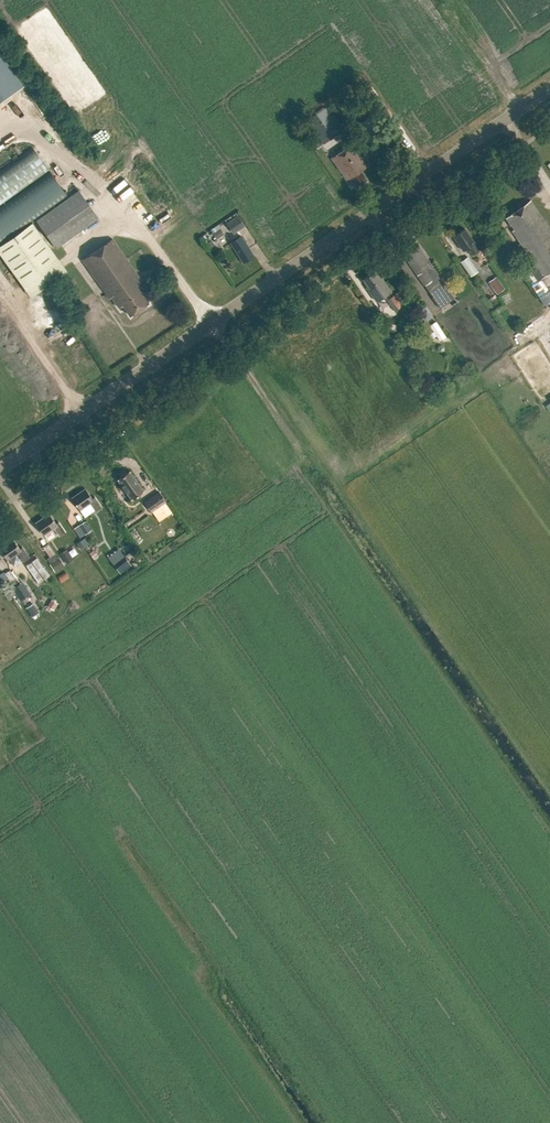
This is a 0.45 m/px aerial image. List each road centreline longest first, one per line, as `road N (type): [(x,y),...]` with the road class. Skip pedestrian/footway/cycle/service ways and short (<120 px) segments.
road 1 (tertiary): [(0,469),(549,88)]

